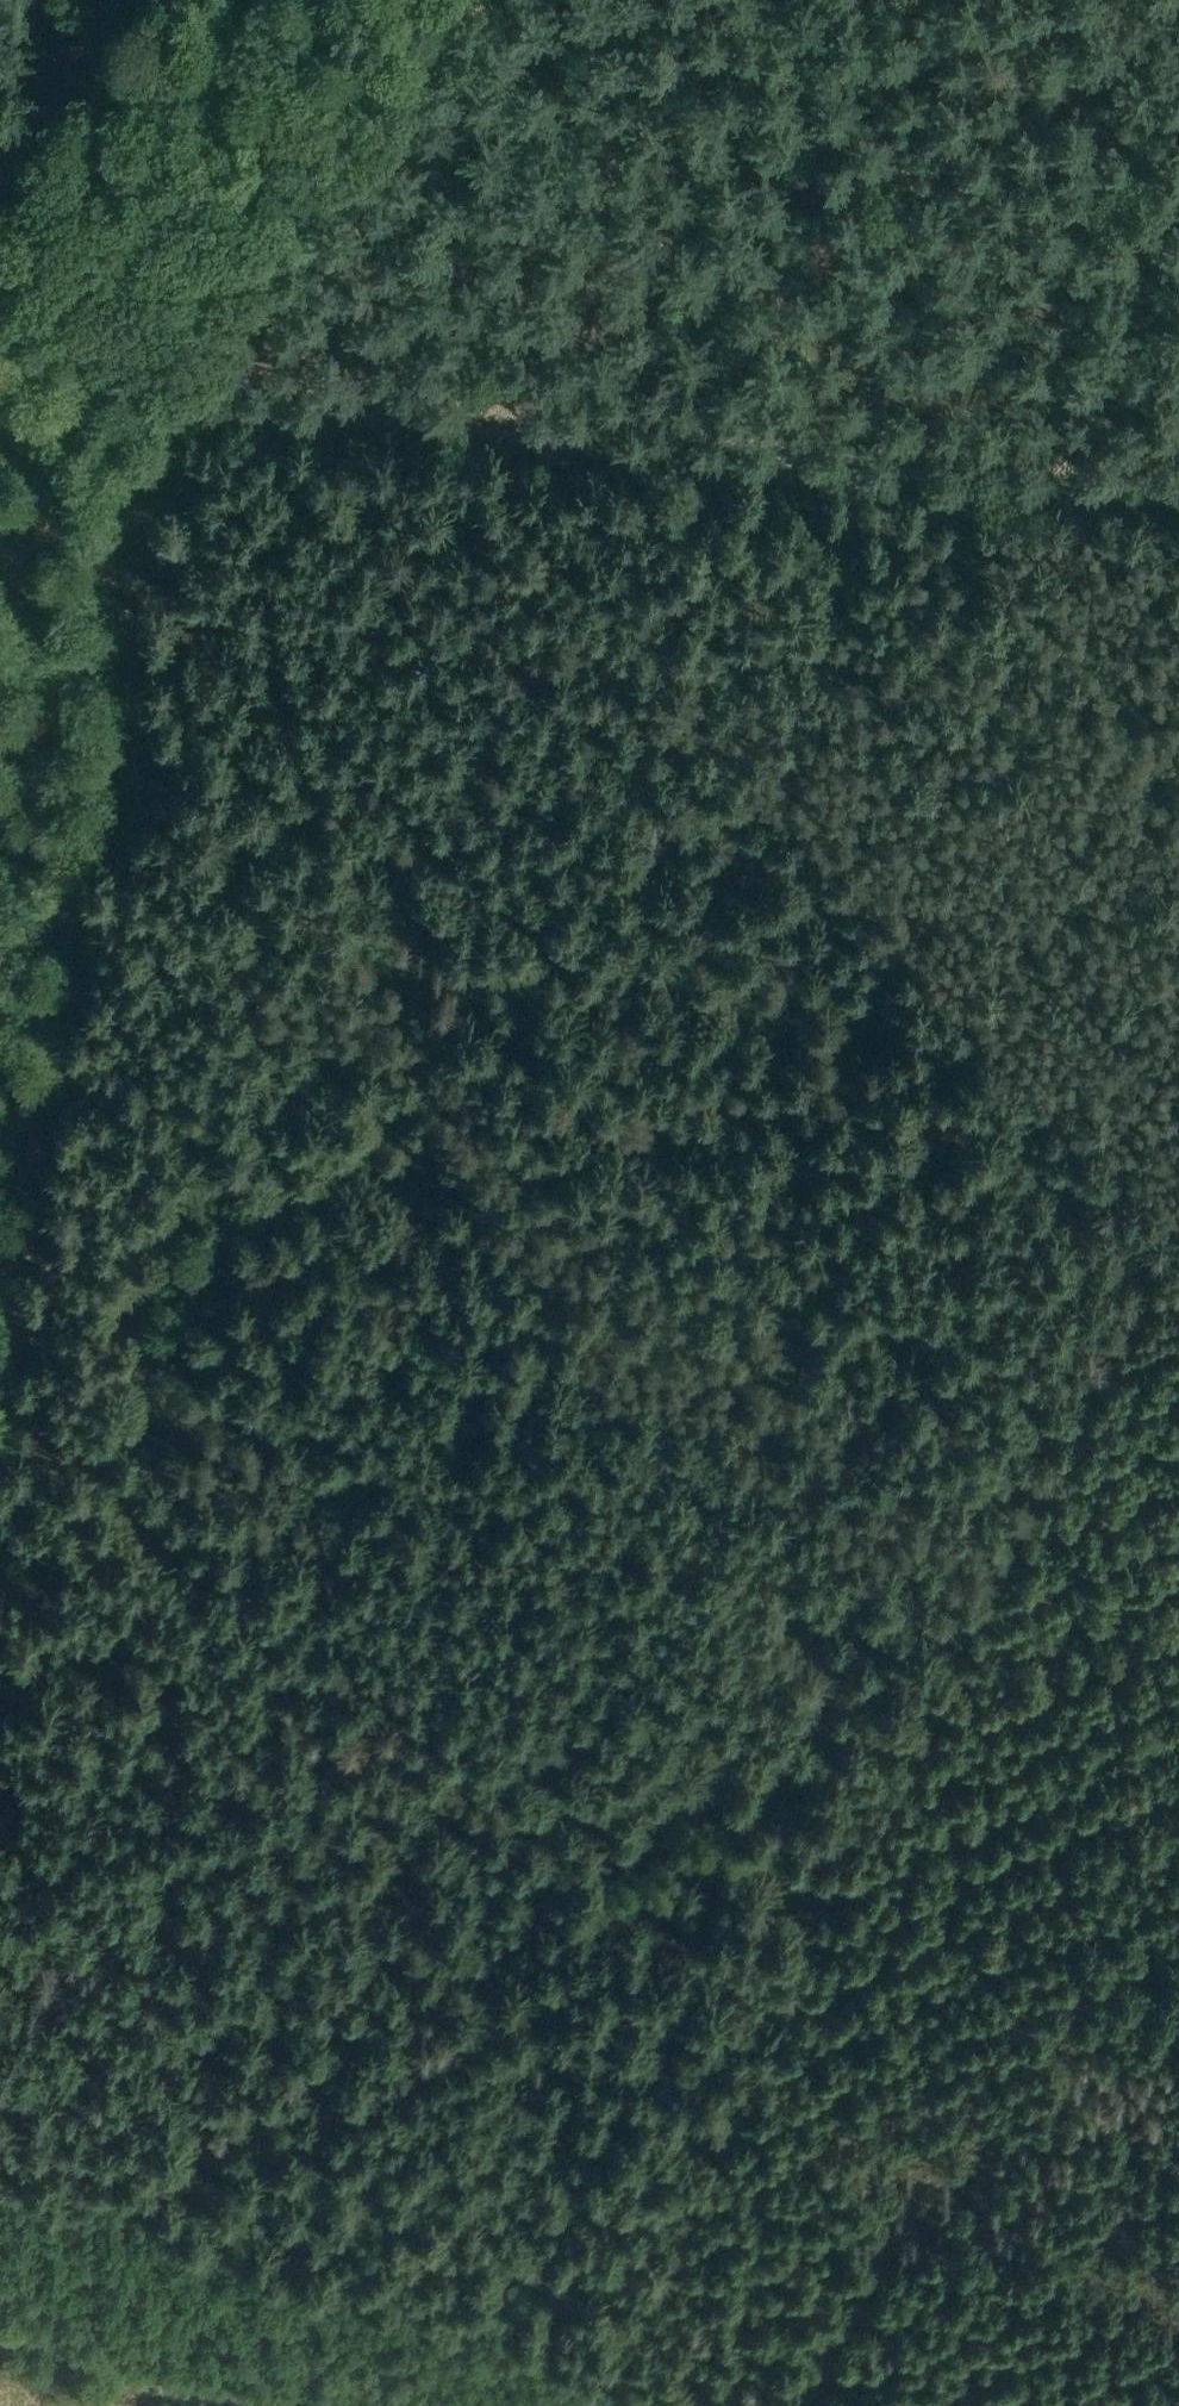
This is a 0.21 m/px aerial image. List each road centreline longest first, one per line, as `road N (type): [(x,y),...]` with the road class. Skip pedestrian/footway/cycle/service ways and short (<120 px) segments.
road 1 (track): [(0,1403),(186,385),(323,0)]
road 2 (track): [(0,299),(186,385),(1178,483)]
road 3 (track): [(255,2405),(0,2330)]

